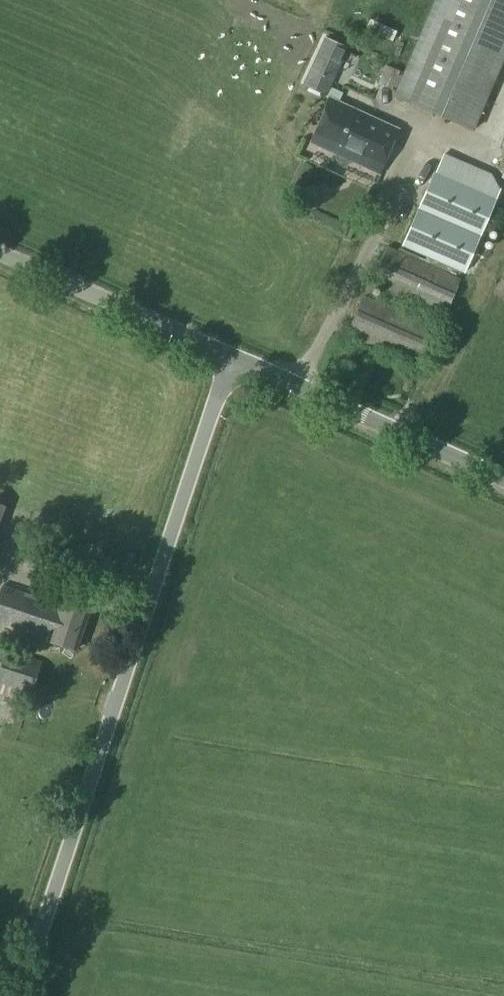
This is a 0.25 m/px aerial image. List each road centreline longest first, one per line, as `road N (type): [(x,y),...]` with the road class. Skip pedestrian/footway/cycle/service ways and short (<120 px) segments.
road 1 (unclassified): [(19,995),(226,370)]
road 2 (unclassified): [(503,488),(226,370)]
road 3 (unclassified): [(226,370),(0,270)]

